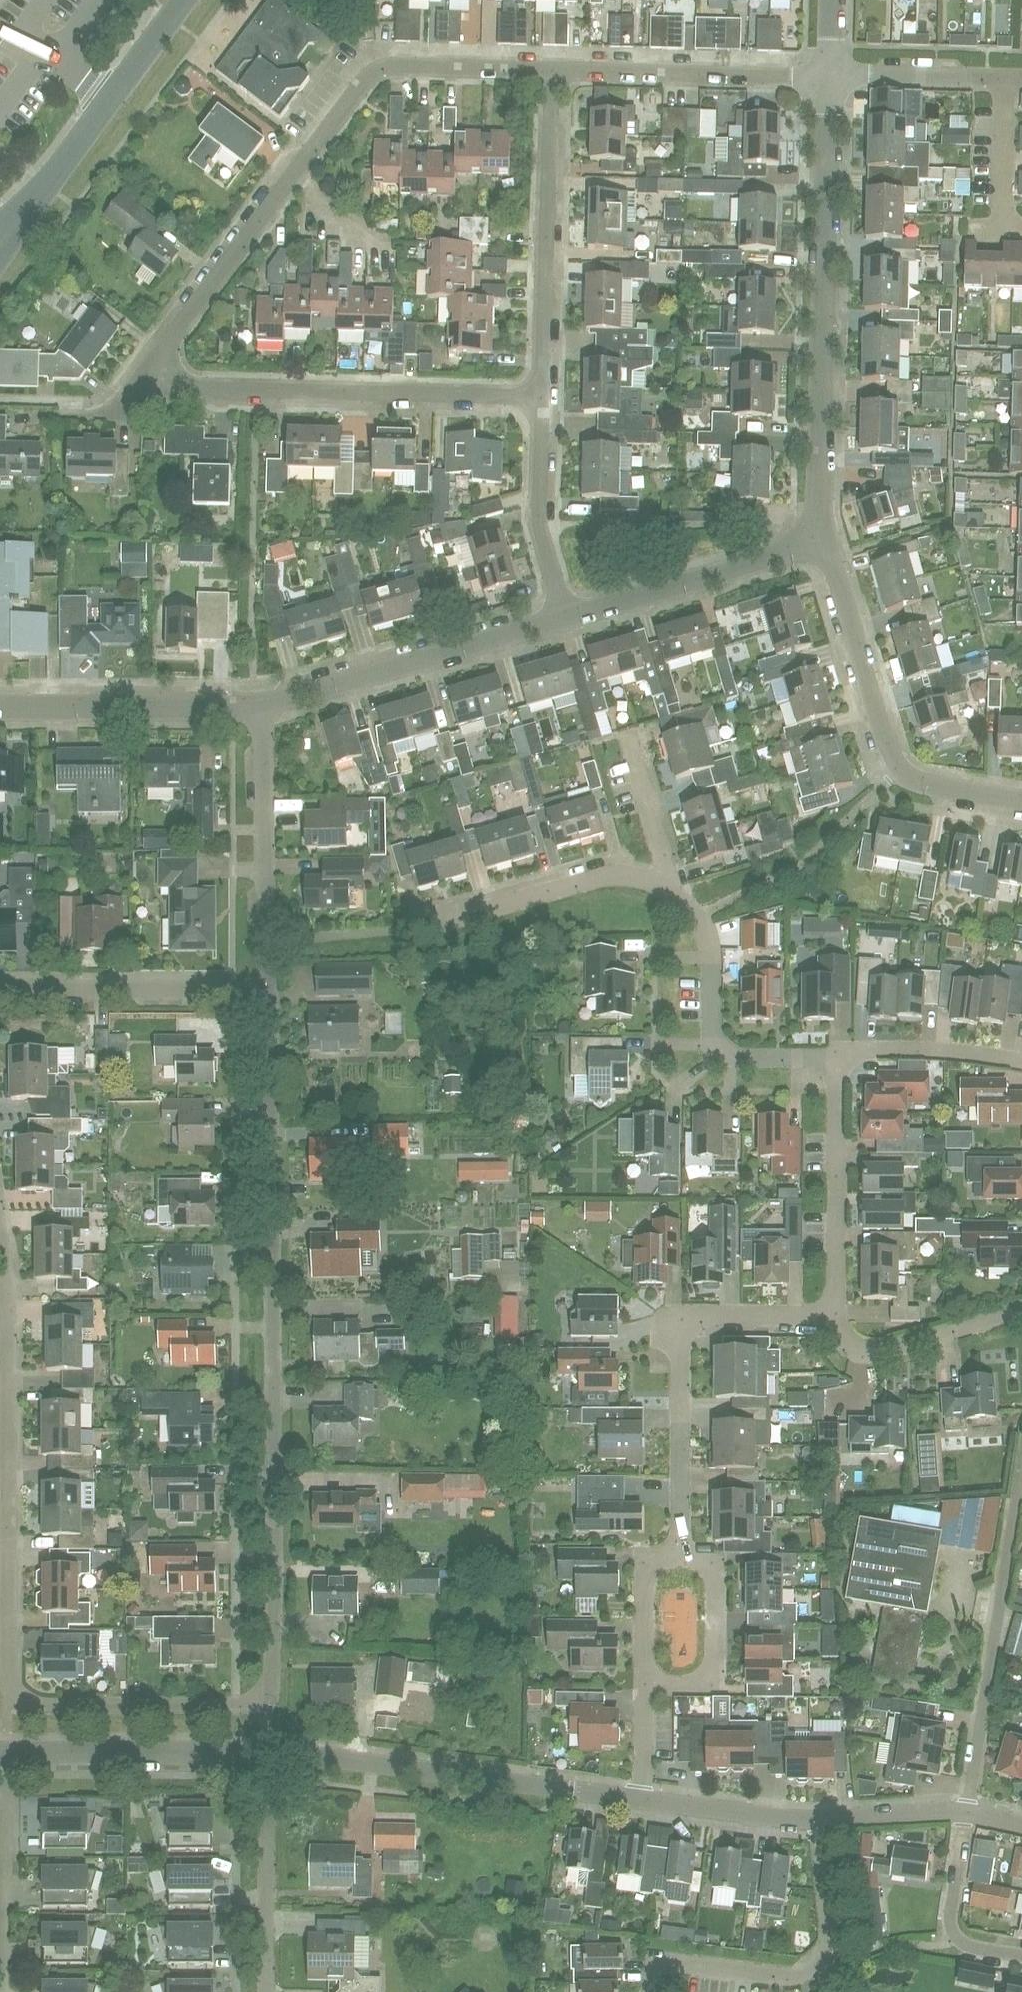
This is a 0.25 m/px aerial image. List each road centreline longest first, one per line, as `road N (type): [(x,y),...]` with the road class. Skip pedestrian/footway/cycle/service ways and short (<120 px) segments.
road 1 (residential): [(243,1704),(261,1700),(270,1685),(267,988)]
road 2 (residential): [(0,1245),(9,1384),(5,1670),(13,1696),(38,1705),(243,1704)]
road 3 (unclassified): [(646,1800),(269,1751),(7,1752)]
road 4 (residential): [(140,384),(370,81),(389,70),(555,73)]
road 5 (residential): [(828,541),(830,75)]
road 6 (residential): [(545,399),(140,384)]
road 7 (residential): [(688,1555),(690,1327),(704,1318),(839,1318)]
road 8 (residential): [(1021,803),(929,789),(895,773),(880,746),(828,541)]
road 9 (residential): [(1021,1469),(968,1812)]
road 10 (residential): [(654,1991),(661,1971),(676,1964),(791,1978),(828,1963),(835,1921),(822,1817)]
road 11 (residential): [(545,399),(555,73)]
road 12 (residential): [(262,708),(574,621)]
road 13 (tertiary): [(0,248),(186,0)]
road 14 (residential): [(838,1053),(717,1048),(711,936),(675,891)]
road 15 (residential): [(267,988),(262,708)]
road 16 (residential): [(830,75),(555,73)]
road 17 (residential): [(267,988),(0,990)]
road 18 (residential): [(574,621),(828,541)]
road 19 (residential): [(839,1318),(838,1053)]
road 20 (residential): [(0,711),(262,708)]
road 21 (residential): [(432,925),(620,876),(675,891)]
road 22 (residential): [(7,1752),(5,1991)]
road 23 (residential): [(574,621),(543,528),(545,399)]
road 24 (residential): [(1021,1317),(880,1355),(843,1341),(839,1318)]
road 25 (residential): [(647,1680),(704,1684),(717,1661),(715,1568),(688,1555)]
road 26 (residential): [(1021,1959),(952,1946),(968,1812)]
road 27 (residential): [(270,1991),(267,1793)]
road 28 (residential): [(1021,1060),(838,1053)]
road 29 (unclassified): [(822,1817),(646,1800)]
road 30 (residential): [(675,891),(634,740)]
road 31 (residential): [(647,1680),(650,1573),(658,1560),(688,1555)]
road 32 (residential): [(1003,229),(1004,77)]
road 33 (unclassified): [(968,1812),(822,1817)]
road 34 (residential): [(962,77),(830,75)]

